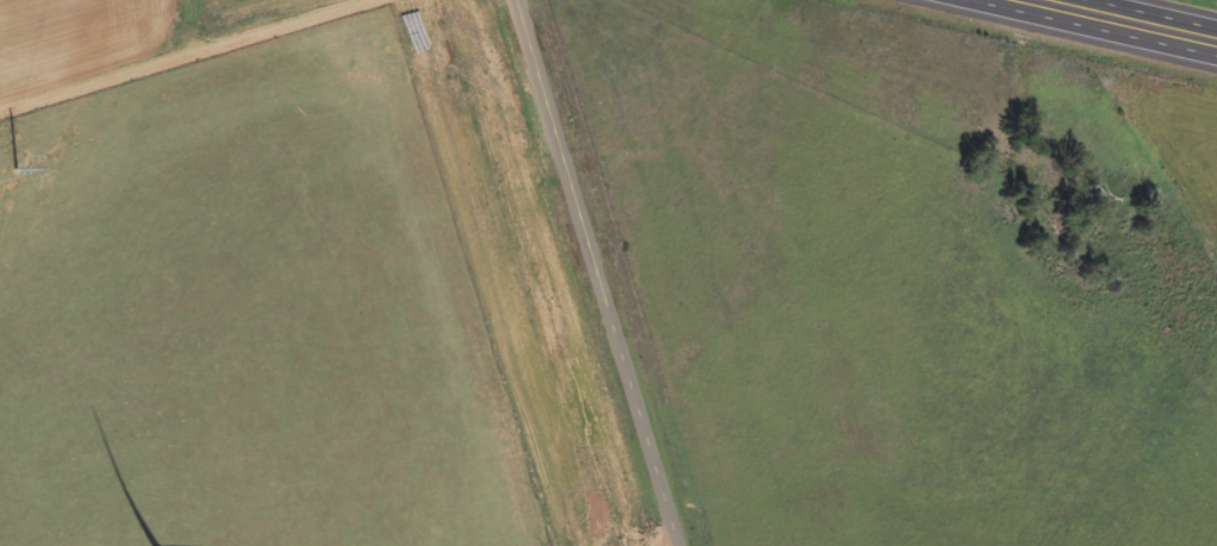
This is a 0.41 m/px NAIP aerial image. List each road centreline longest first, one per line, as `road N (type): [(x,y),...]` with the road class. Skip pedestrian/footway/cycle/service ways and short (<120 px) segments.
road 1 (tertiary): [(684,545),(520,0)]
road 2 (residential): [(0,113),(365,0)]
road 3 (trunk): [(1047,0),(1216,39)]

